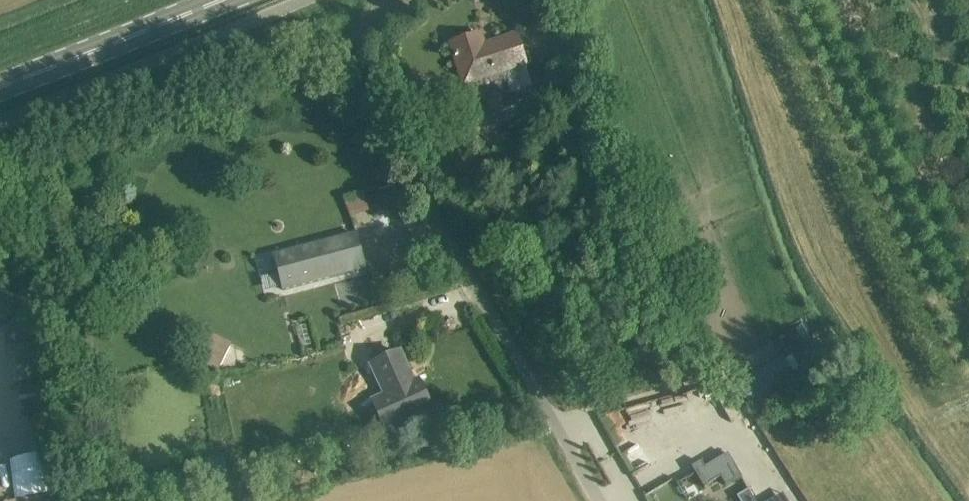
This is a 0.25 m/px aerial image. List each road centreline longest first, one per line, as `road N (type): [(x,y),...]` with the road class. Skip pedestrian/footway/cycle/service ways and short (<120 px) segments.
road 1 (residential): [(601,500),(443,233),(378,92),(367,47),(373,27),(419,0)]
road 2 (primary): [(0,87),(219,0)]

